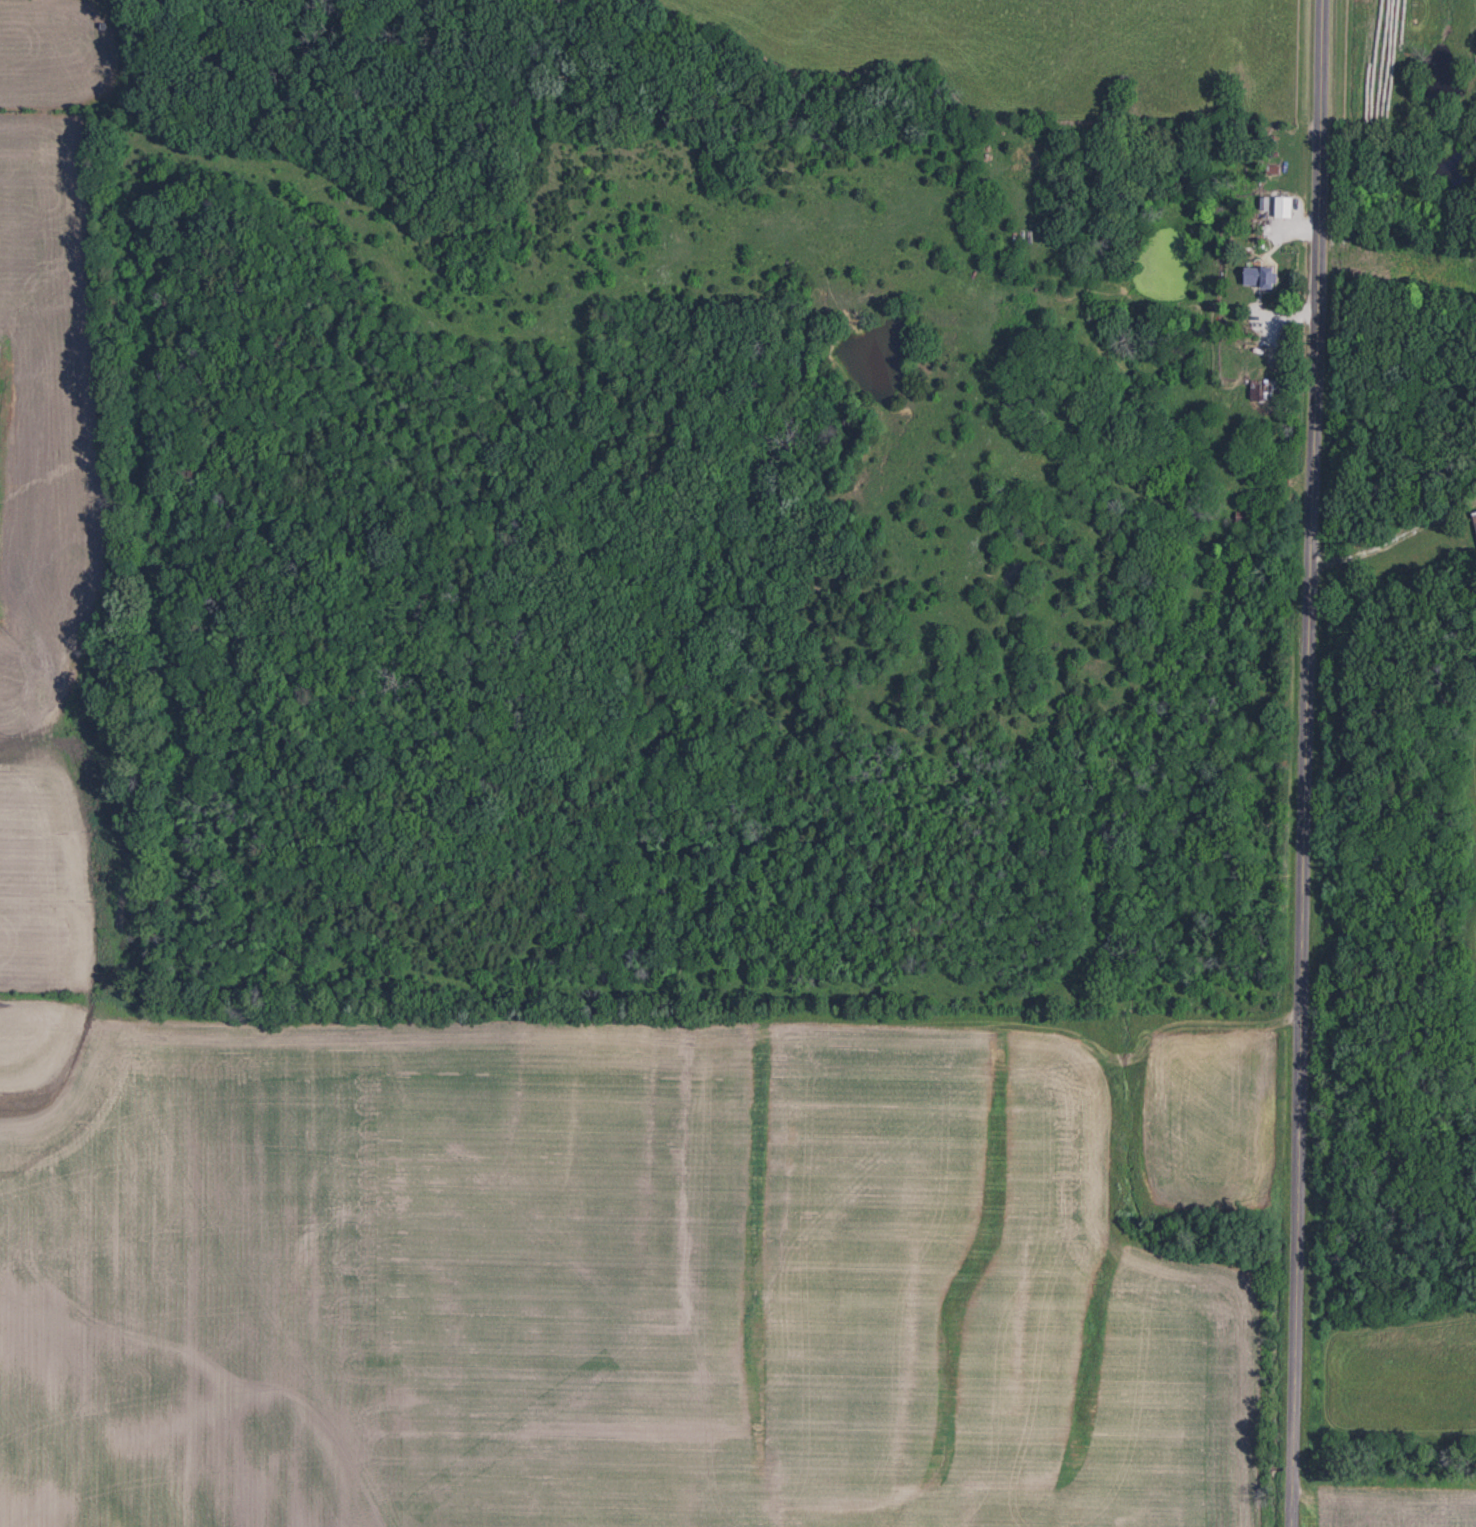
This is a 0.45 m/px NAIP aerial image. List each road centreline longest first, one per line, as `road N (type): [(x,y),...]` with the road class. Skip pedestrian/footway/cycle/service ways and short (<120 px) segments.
road 1 (tertiary): [(1293,1526),(1301,653),(1326,230),(1328,0)]

